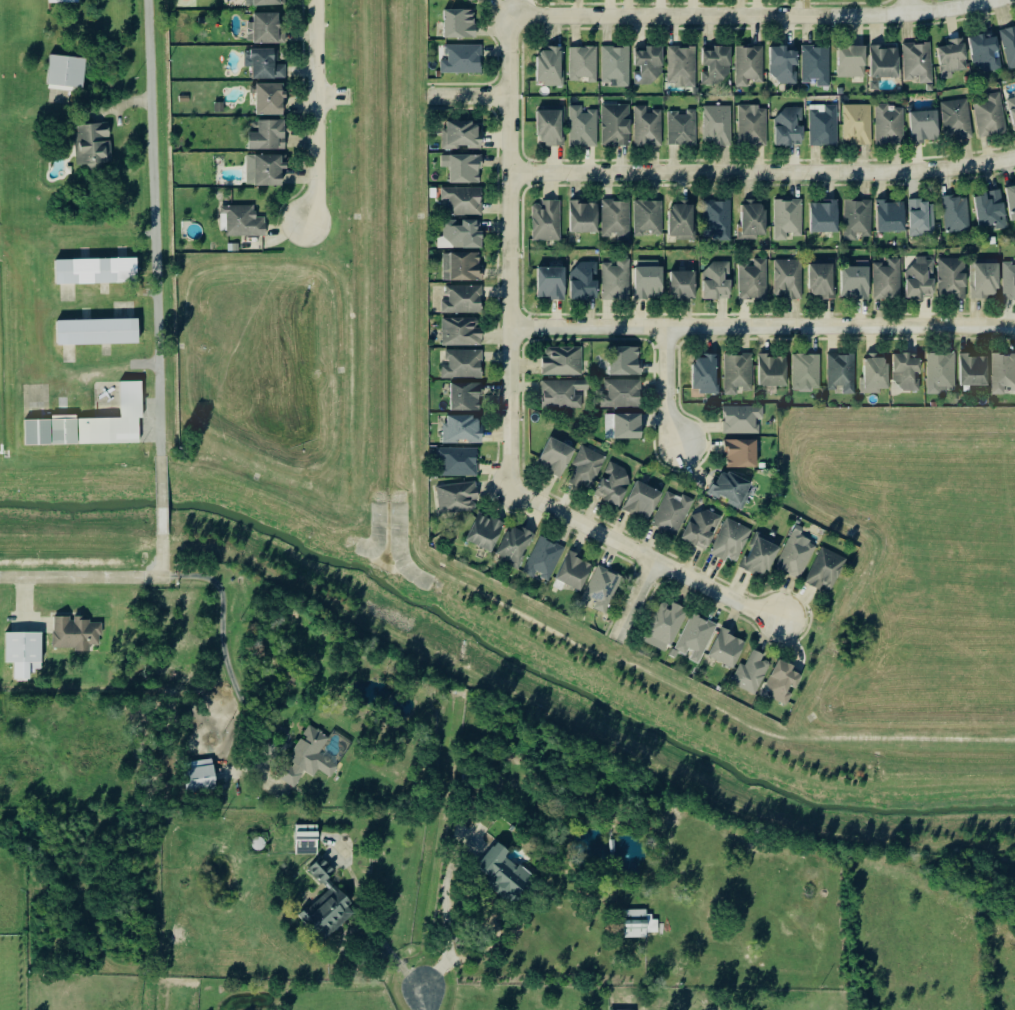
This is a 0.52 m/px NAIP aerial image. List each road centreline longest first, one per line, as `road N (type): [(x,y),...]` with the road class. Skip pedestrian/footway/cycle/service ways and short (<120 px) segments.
road 1 (residential): [(511,172),(893,173),(1014,158)]
road 2 (residential): [(1014,326),(511,327)]
road 3 (residential): [(510,16),(876,14),(992,0)]
road 4 (residential): [(511,488),(510,16)]
road 5 (residential): [(157,461),(147,0)]
road 6 (residential): [(782,617),(511,488)]
road 7 (residential): [(310,0),(313,197),(303,224)]
road 8 (residential): [(0,579),(160,579)]

